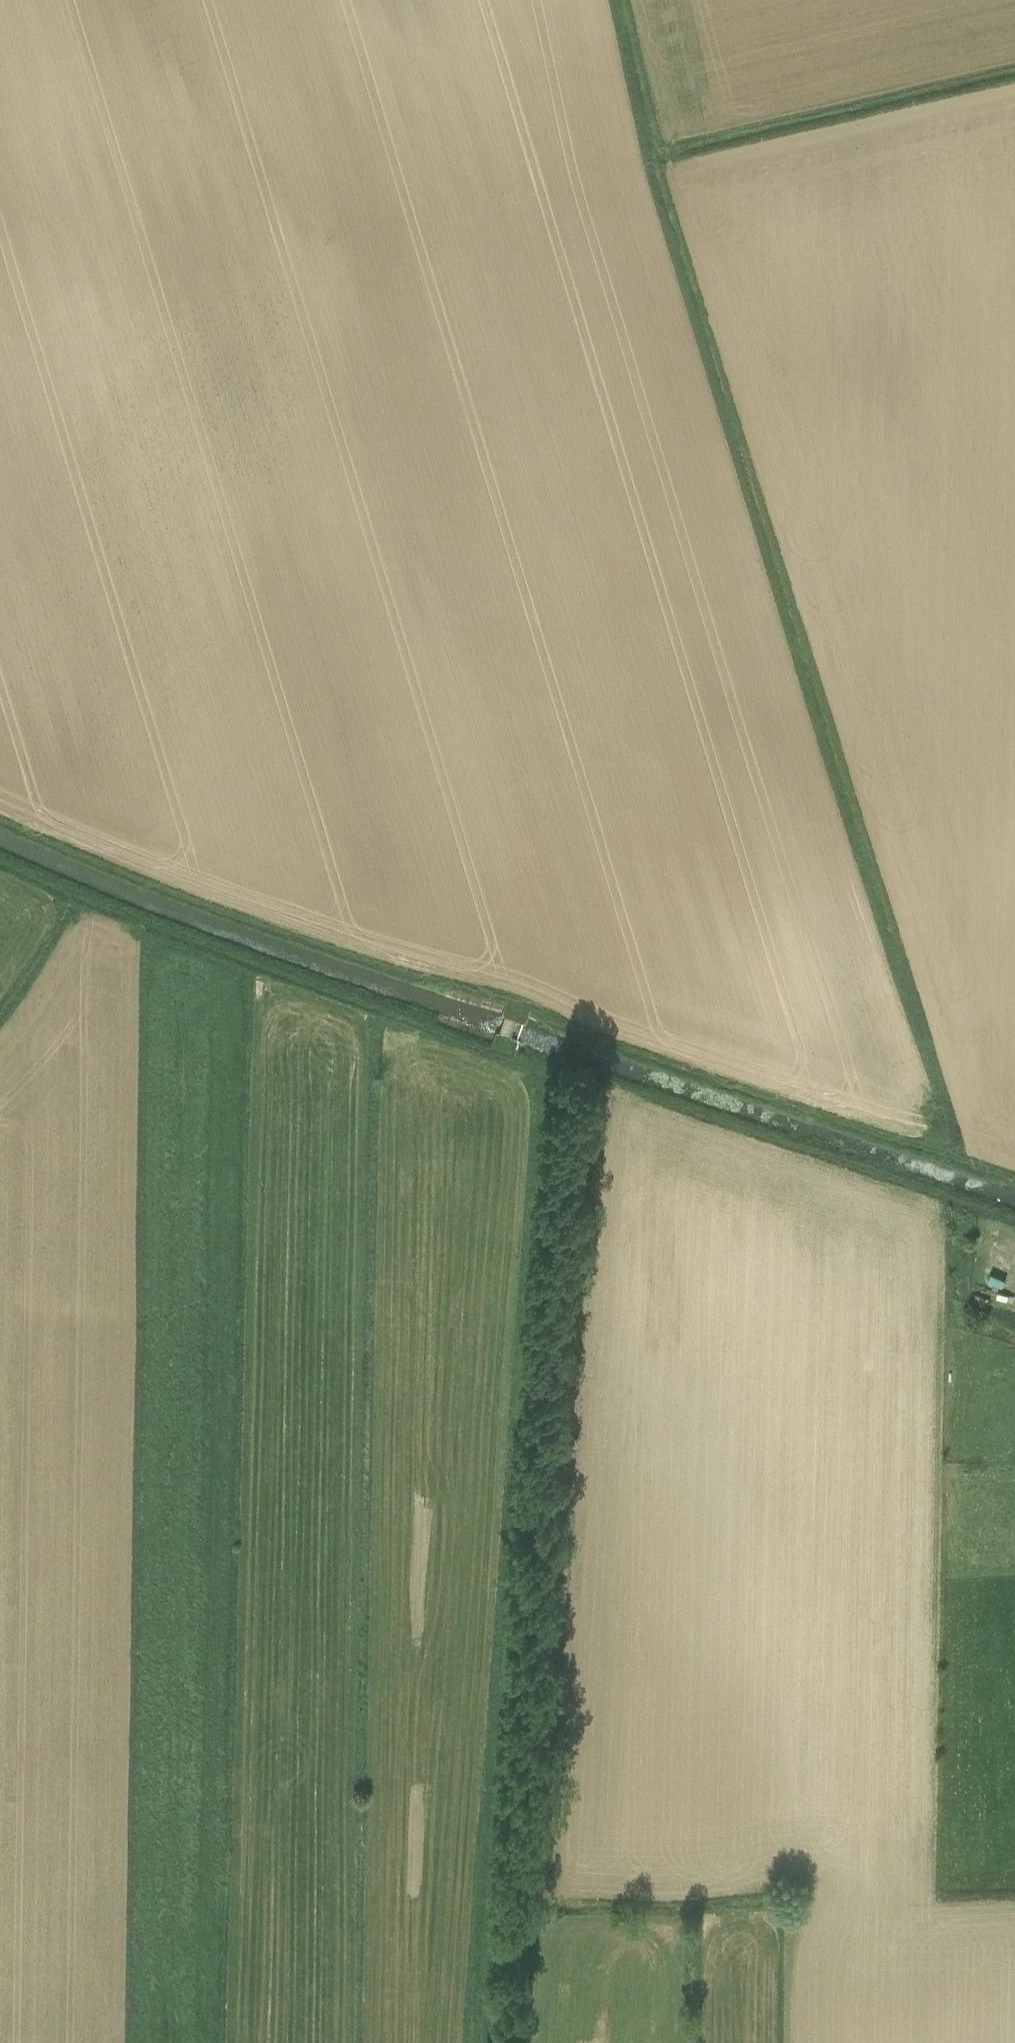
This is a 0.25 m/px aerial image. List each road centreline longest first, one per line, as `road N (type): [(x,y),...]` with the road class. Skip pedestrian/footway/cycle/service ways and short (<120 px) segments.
road 1 (unclassified): [(803,1004),(833,908),(570,0)]
road 2 (unclassified): [(0,700),(803,1004)]
road 3 (unclassified): [(803,1004),(1014,1085)]

